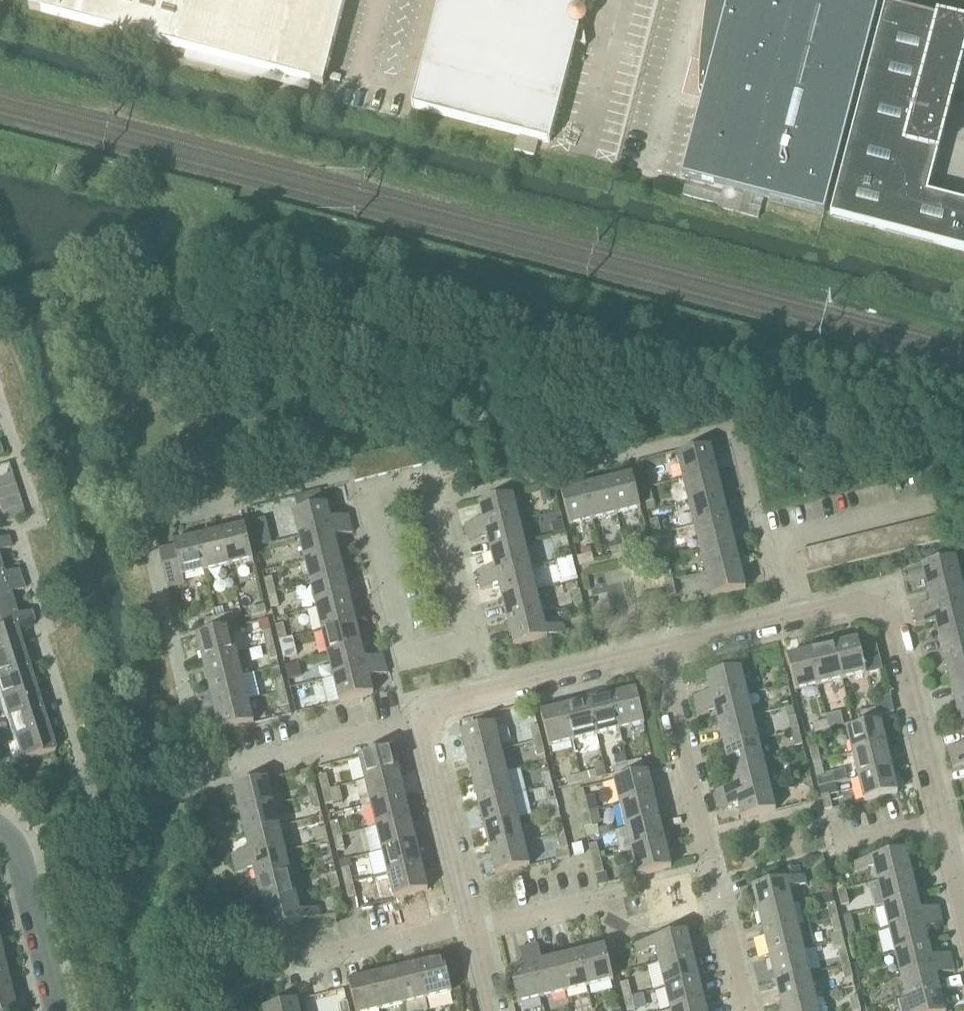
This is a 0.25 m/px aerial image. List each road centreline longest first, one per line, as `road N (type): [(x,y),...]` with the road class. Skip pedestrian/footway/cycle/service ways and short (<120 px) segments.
road 1 (residential): [(949,849),(884,604),(855,603),(662,652)]
road 2 (residential): [(662,652),(748,1010)]
road 3 (residential): [(472,643),(409,658),(369,493),(430,477)]
road 4 (residential): [(485,694),(431,710),(425,720),(474,923)]
road 5 (residential): [(280,964),(474,923)]
road 6 (unclassified): [(58,1010),(20,859),(0,829)]
road 7 (residential): [(662,652),(485,694)]
road 8 (residential): [(430,477),(472,643)]
road 9 (residential): [(474,923),(598,898)]

